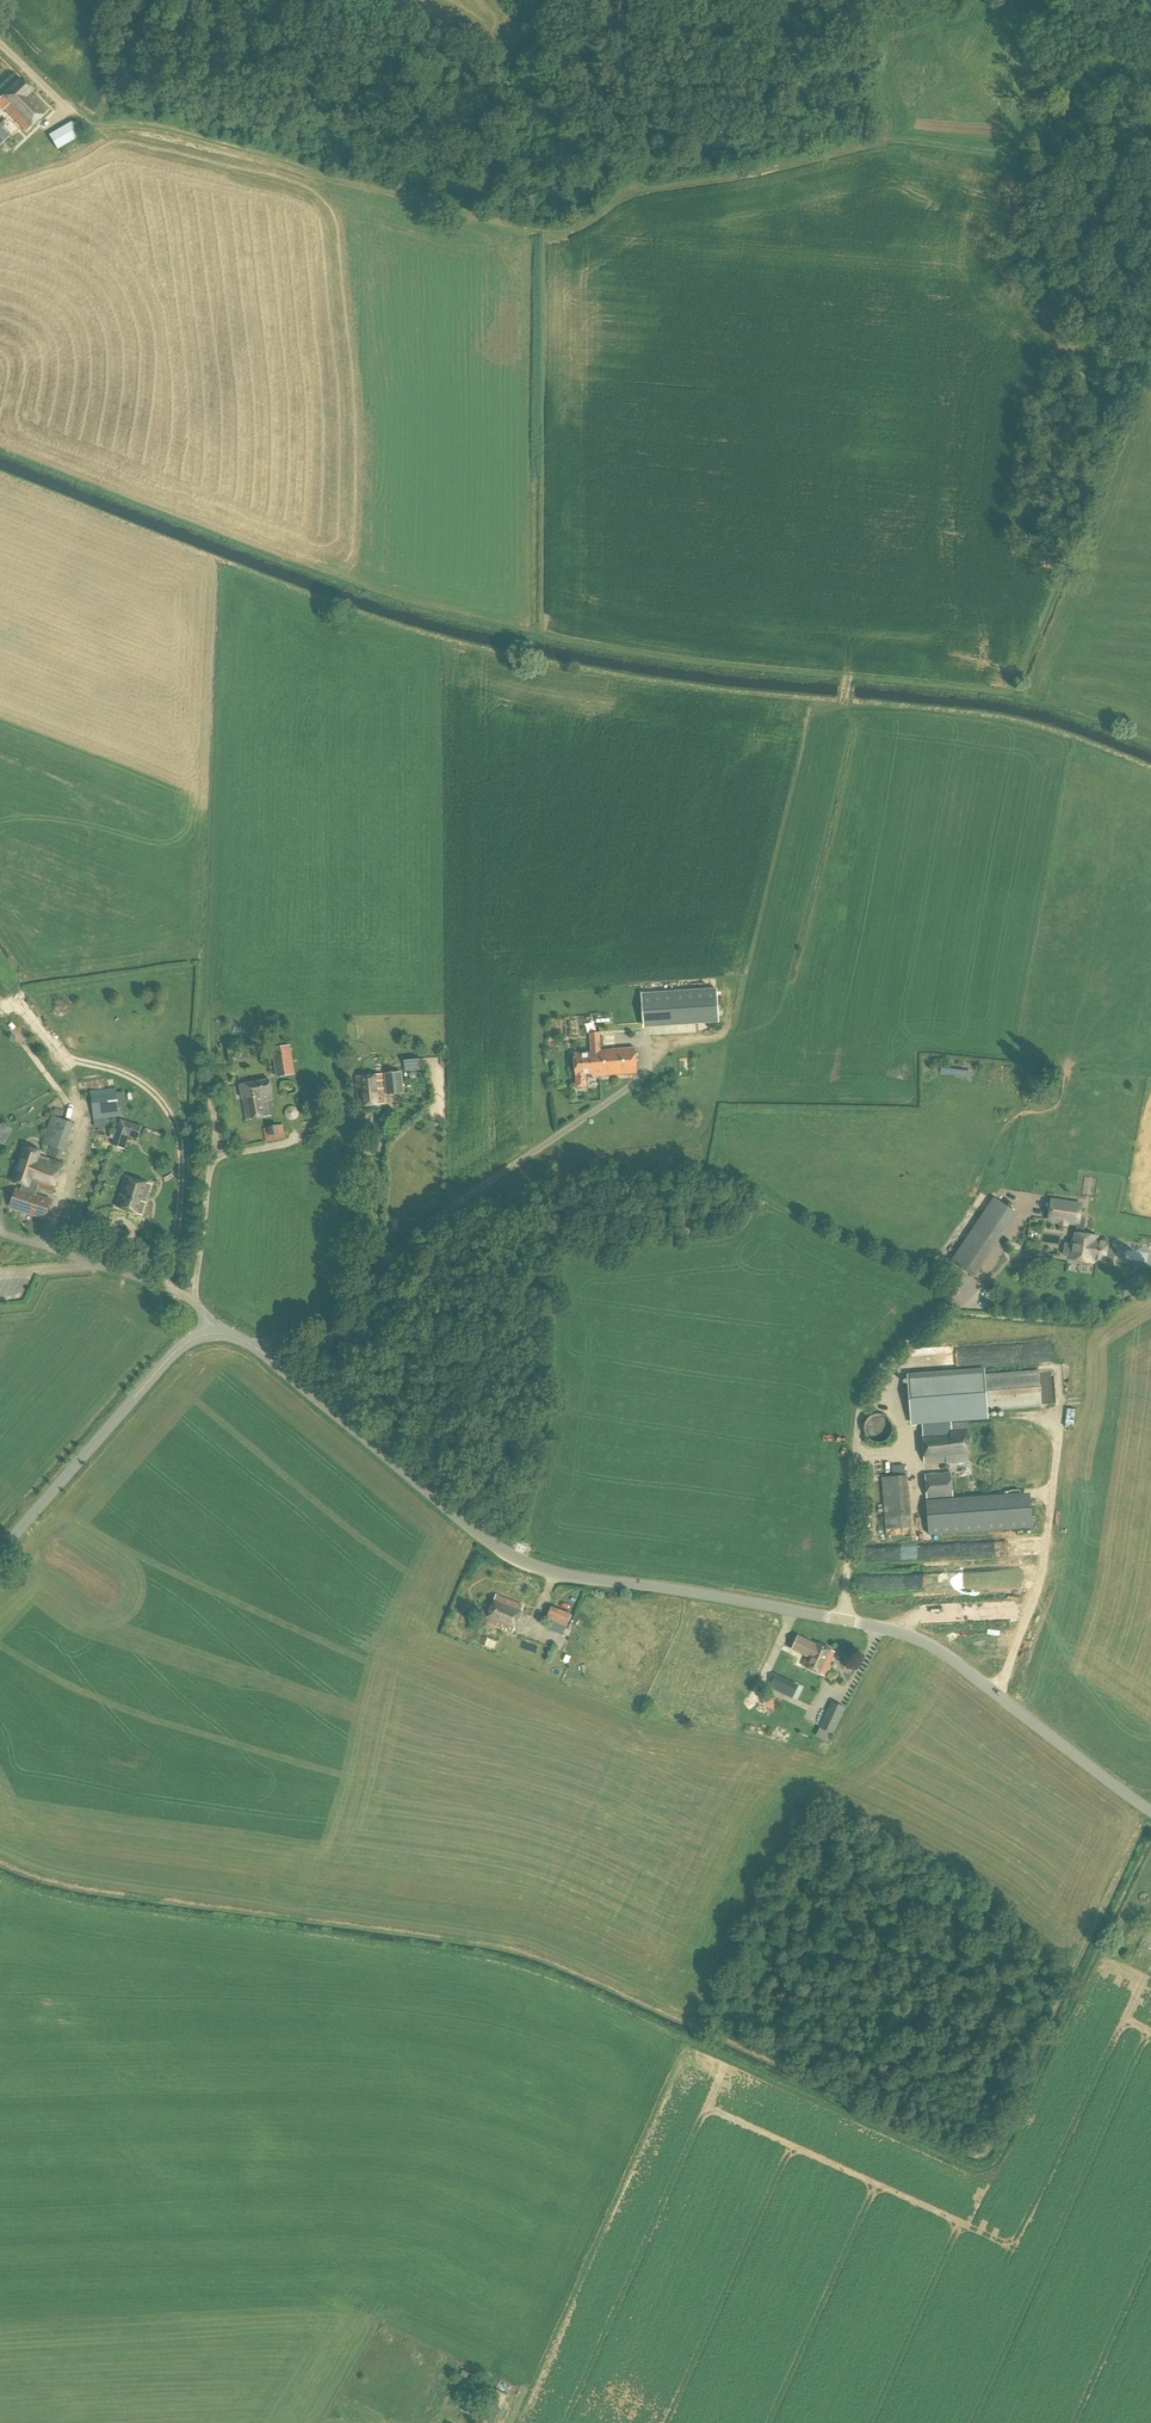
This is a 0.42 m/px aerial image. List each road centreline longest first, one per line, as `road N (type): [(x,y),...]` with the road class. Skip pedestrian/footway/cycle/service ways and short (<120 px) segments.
road 1 (tertiary): [(1150,1811),(925,1641),(842,1620),(557,1575),(506,1557),(232,1334),(211,1330),(183,1346),(0,1552)]
road 2 (track): [(379,1277),(378,1182),(390,1107)]

